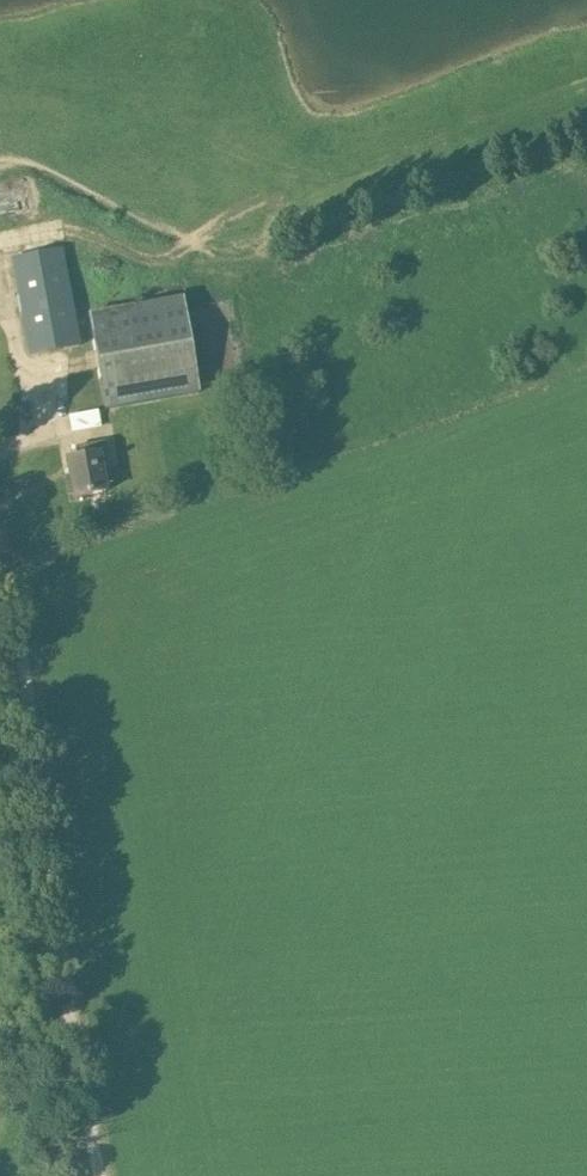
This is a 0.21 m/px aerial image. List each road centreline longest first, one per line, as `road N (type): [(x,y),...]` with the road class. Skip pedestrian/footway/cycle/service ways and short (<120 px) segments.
road 1 (track): [(0,91),(93,81),(163,92),(258,157),(334,177),(586,91)]
road 2 (unclassified): [(99,1175),(8,573)]

